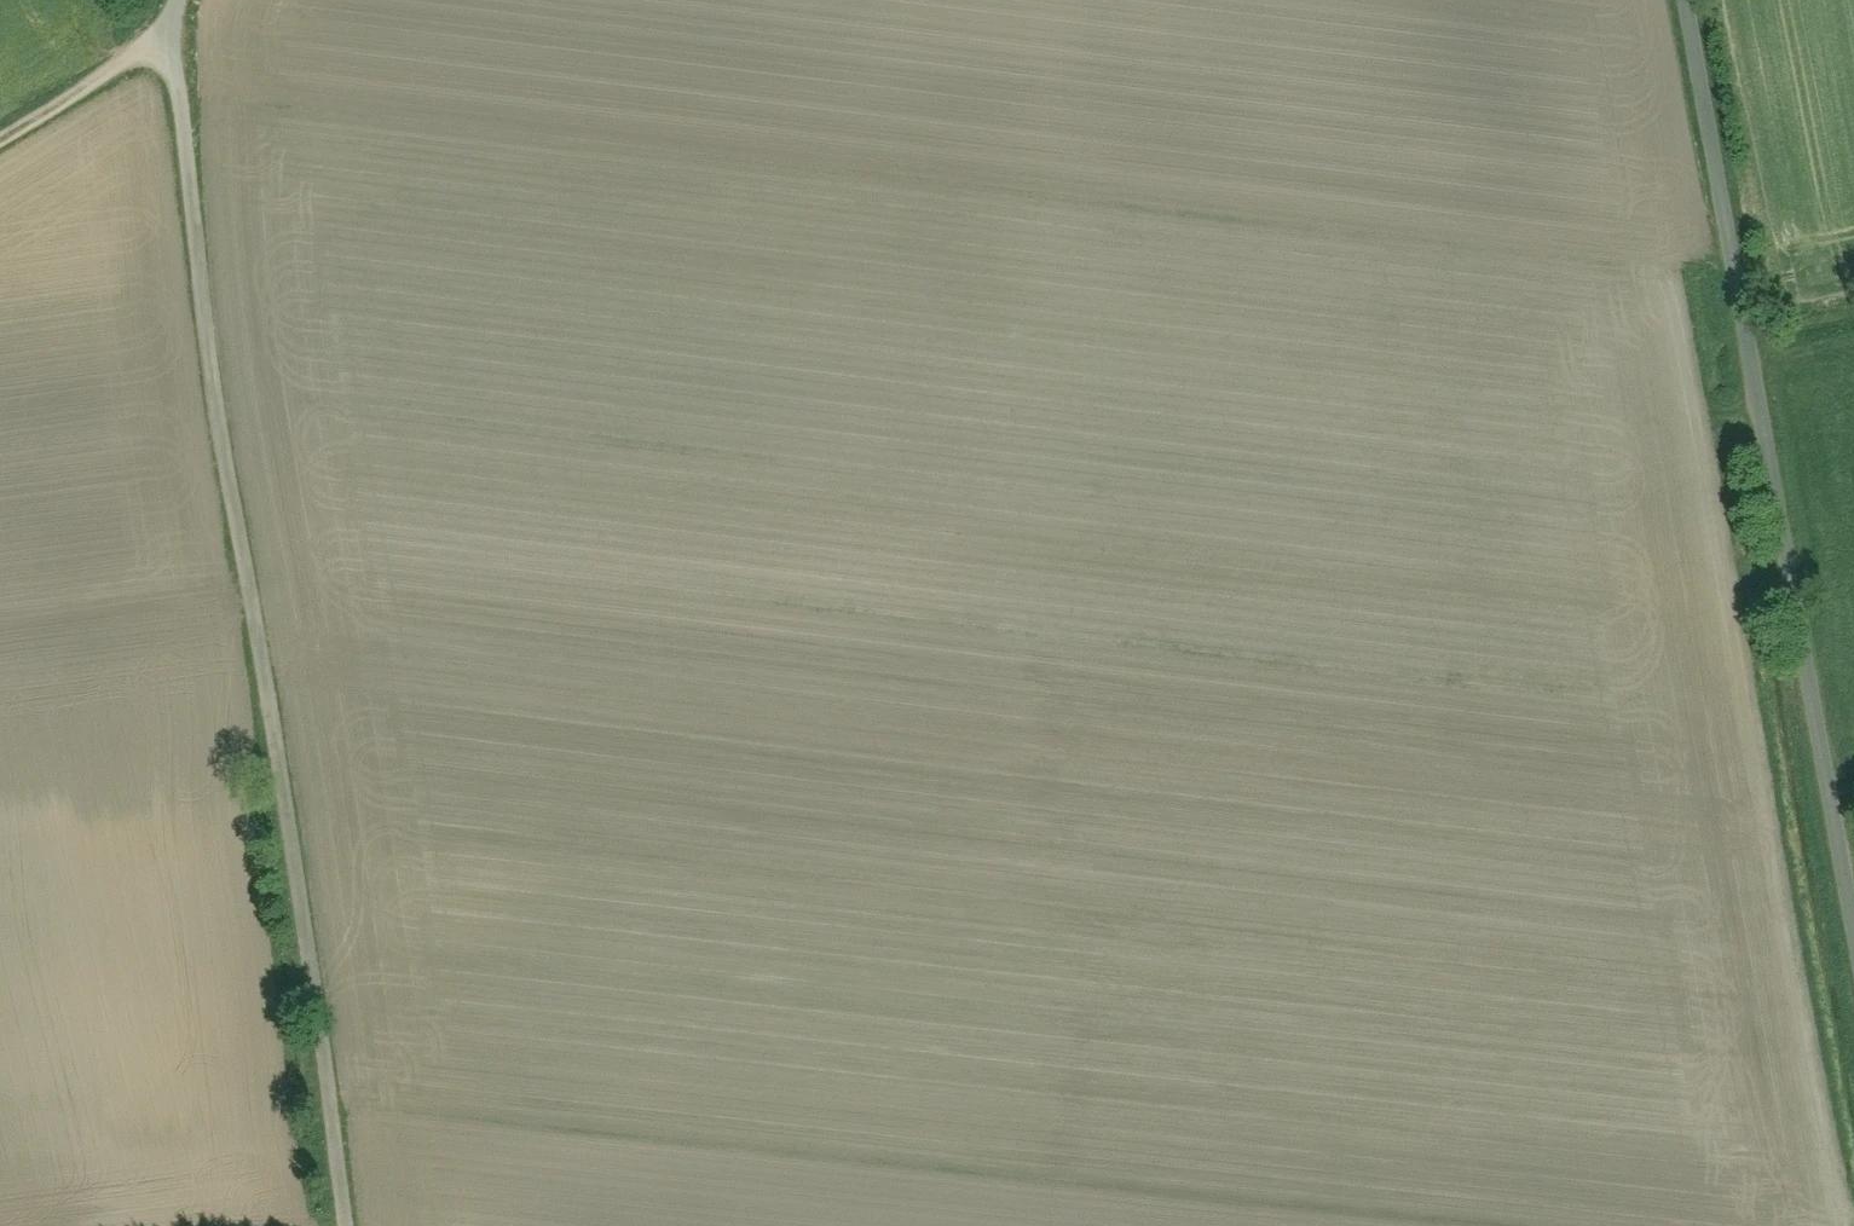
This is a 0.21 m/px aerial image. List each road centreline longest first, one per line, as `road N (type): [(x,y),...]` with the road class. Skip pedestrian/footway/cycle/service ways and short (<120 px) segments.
road 1 (track): [(158,38),(193,140),(215,386),(350,1225)]
road 2 (residential): [(1853,924),(1685,0)]
road 3 (track): [(0,131),(158,38),(175,0)]

